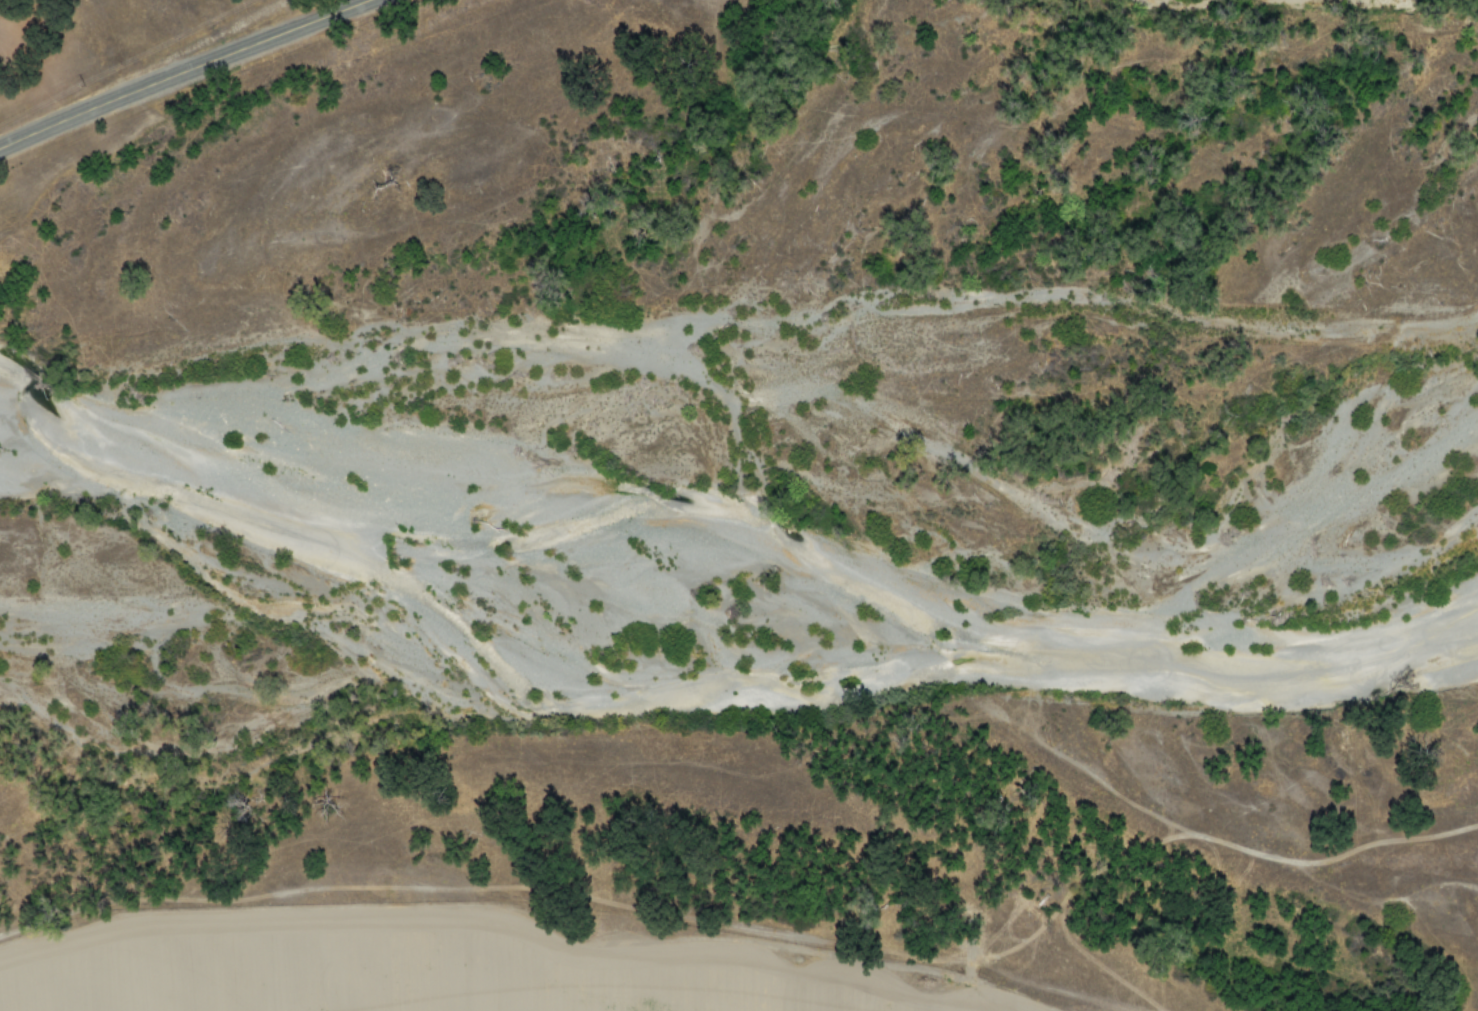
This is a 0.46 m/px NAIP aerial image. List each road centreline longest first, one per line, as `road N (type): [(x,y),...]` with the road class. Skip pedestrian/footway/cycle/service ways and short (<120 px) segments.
road 1 (secondary): [(0,149),(370,0)]

